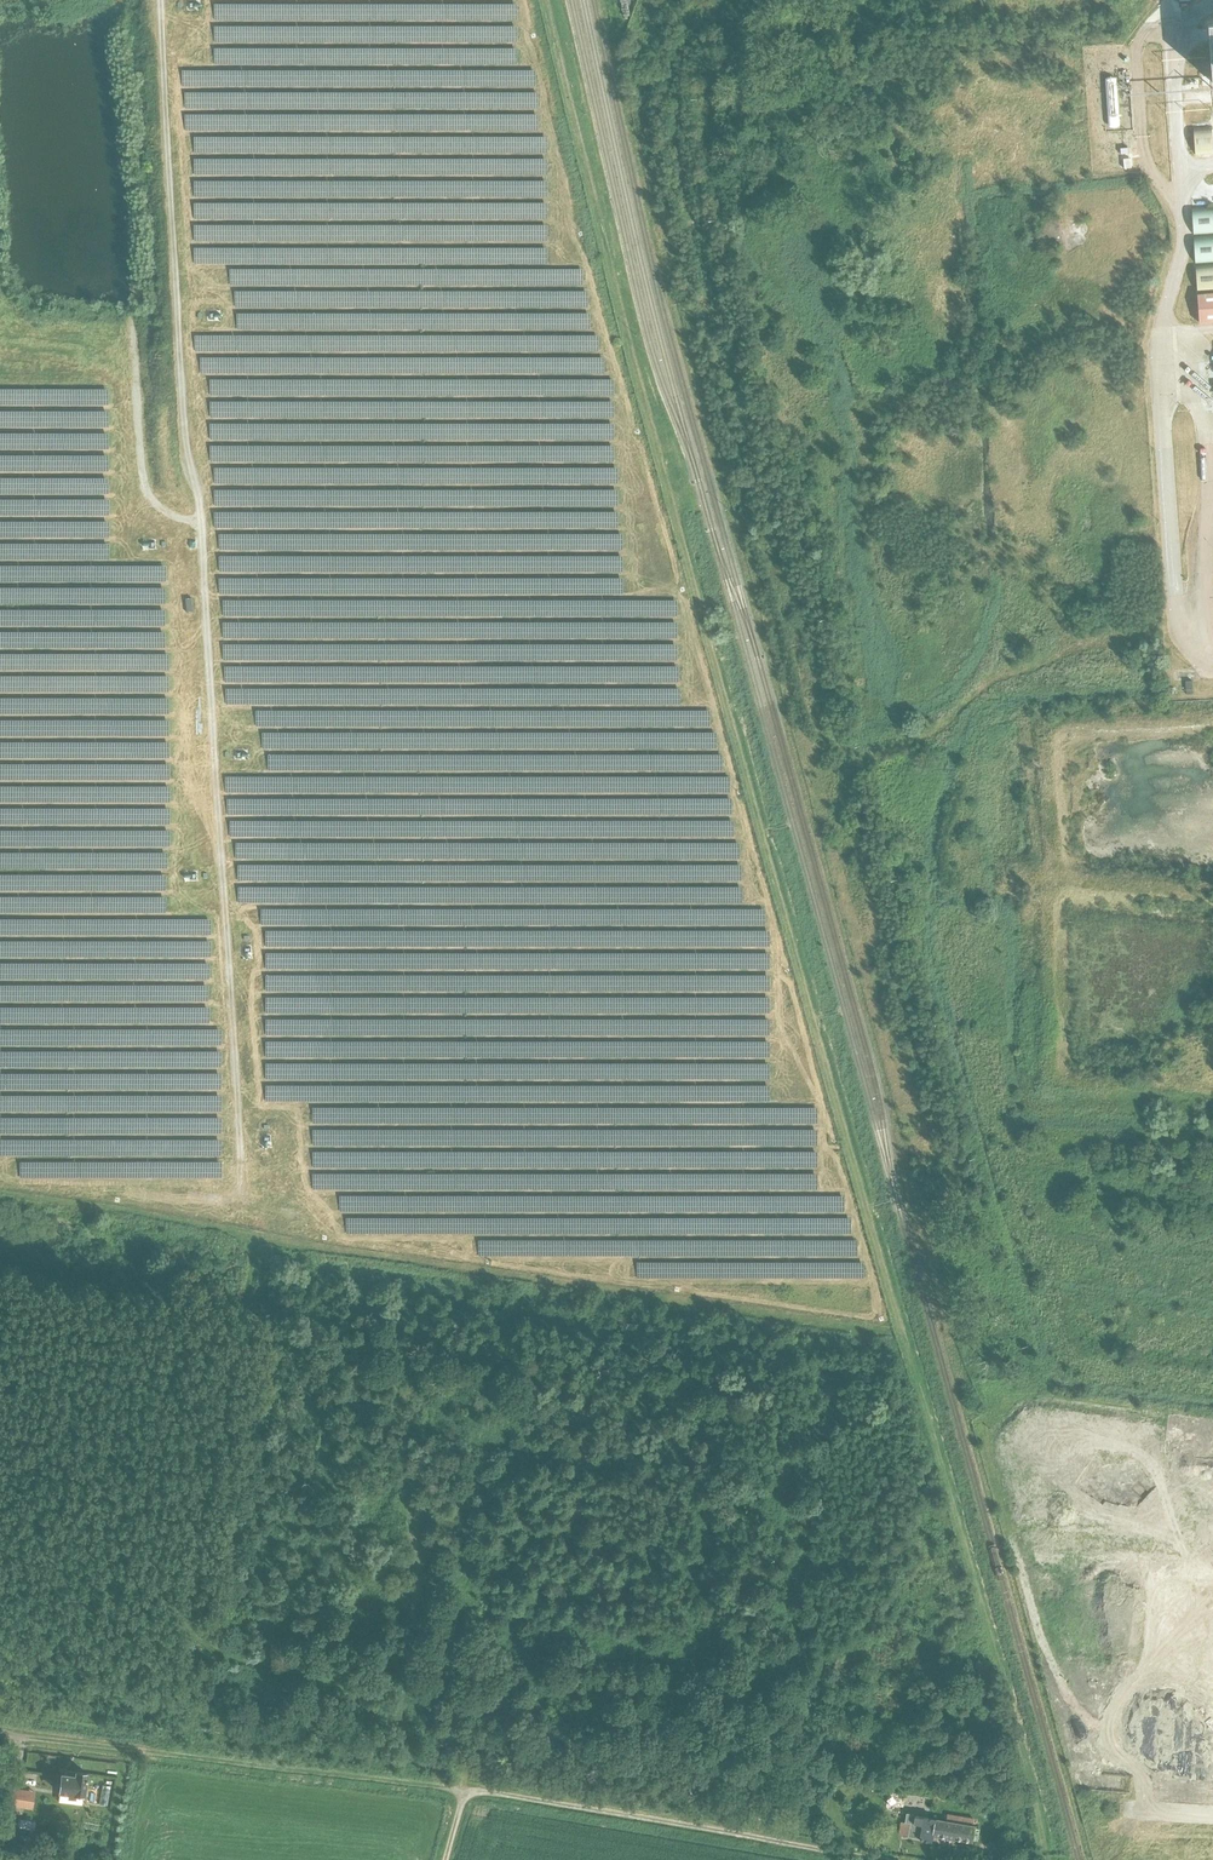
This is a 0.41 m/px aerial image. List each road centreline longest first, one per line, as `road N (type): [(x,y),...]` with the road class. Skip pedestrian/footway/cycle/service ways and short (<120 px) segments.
road 1 (track): [(547,0),(684,546),(1049,1859)]
road 2 (track): [(466,1792),(460,1760),(441,1739),(324,1681),(210,1648),(184,1620),(181,1586),(256,1244)]
road 3 (track): [(466,1792),(0,1733)]
road 4 (track): [(880,1859),(466,1792)]

